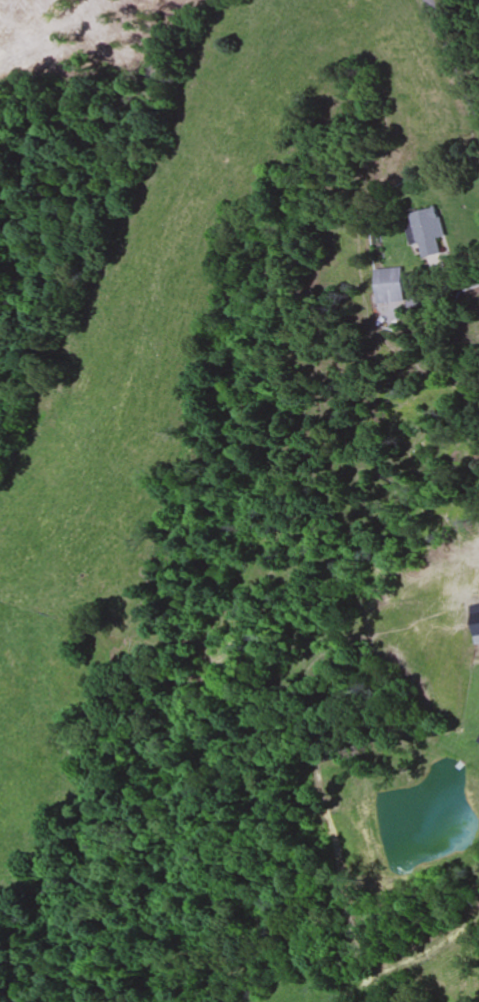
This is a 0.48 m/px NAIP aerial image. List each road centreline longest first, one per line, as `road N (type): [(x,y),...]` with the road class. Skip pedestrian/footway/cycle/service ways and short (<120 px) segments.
road 1 (residential): [(478,111),(431,0)]

